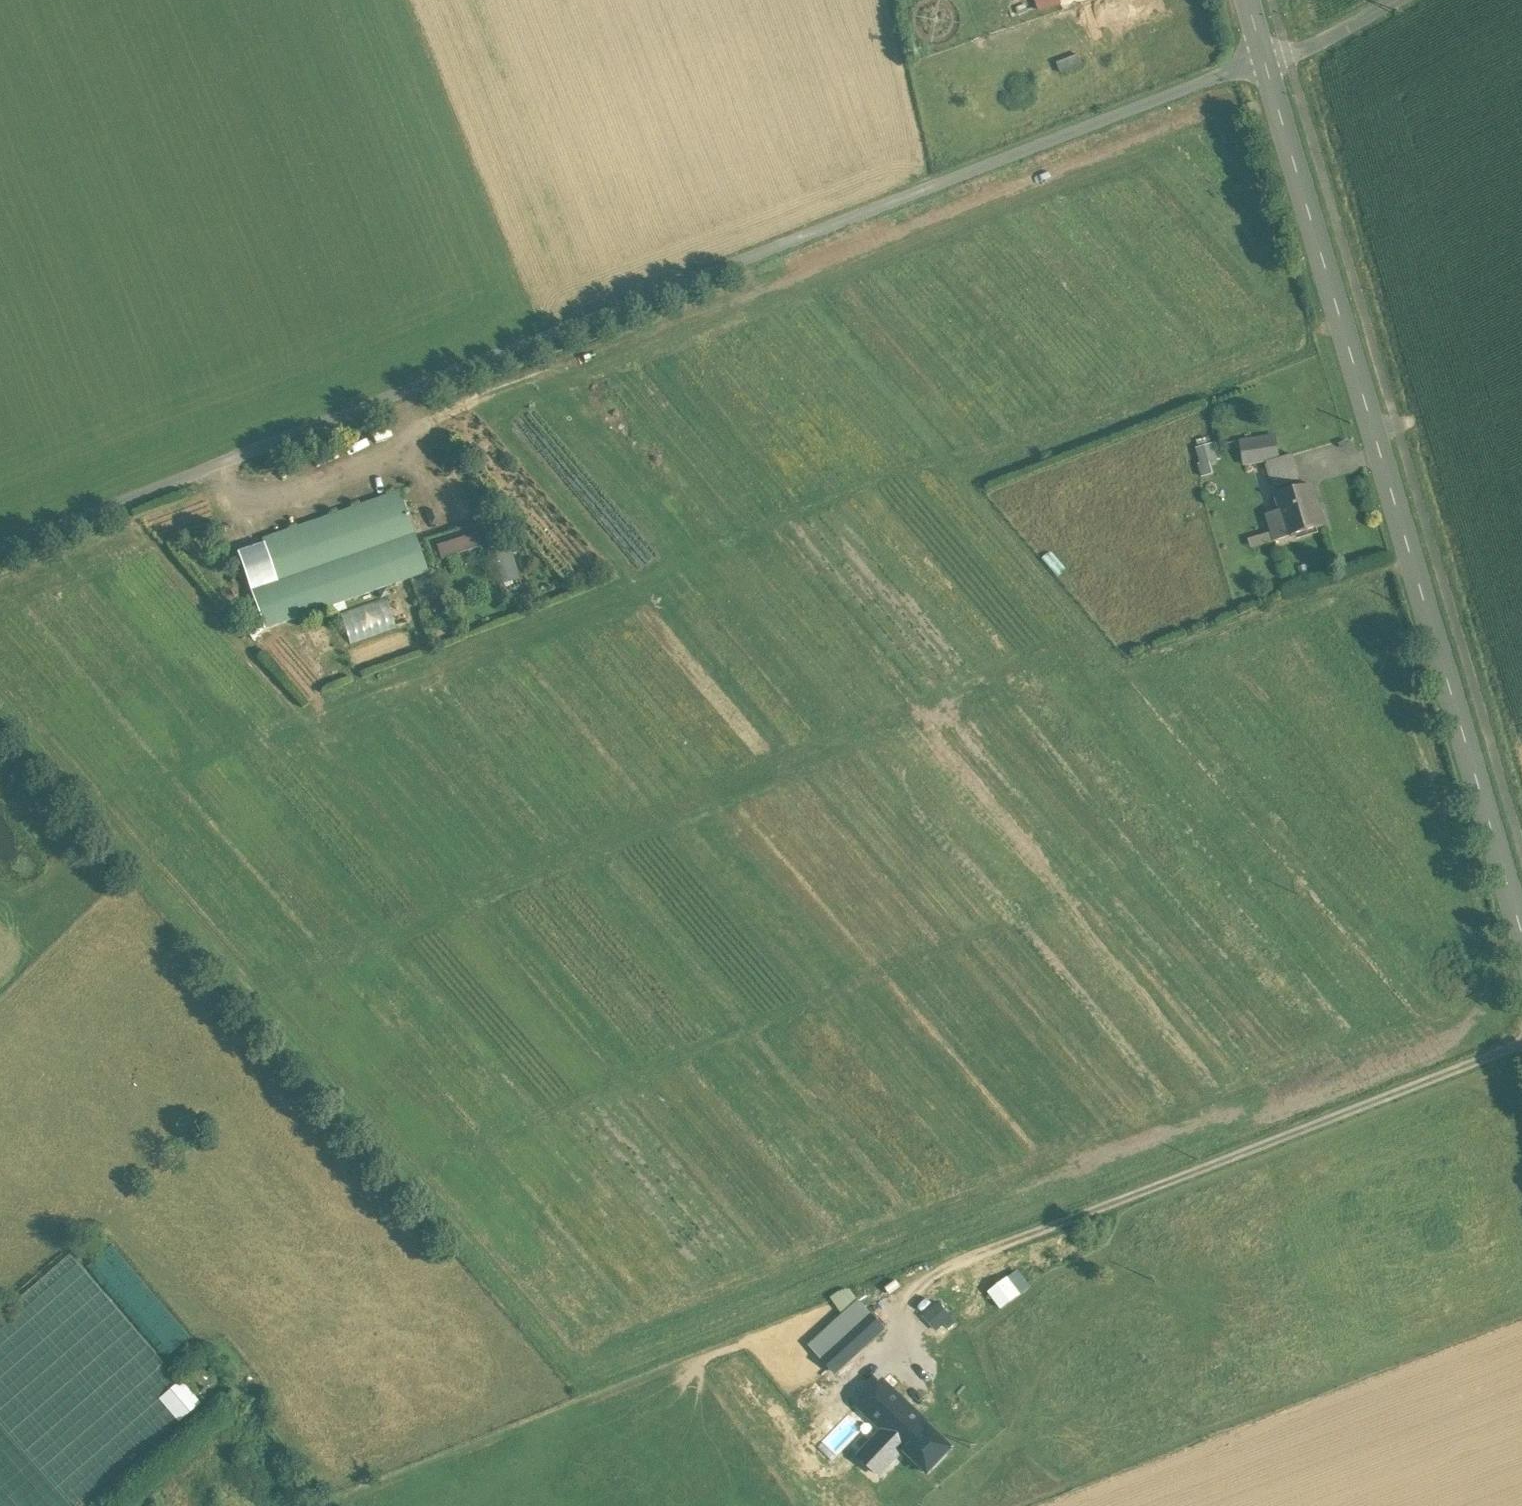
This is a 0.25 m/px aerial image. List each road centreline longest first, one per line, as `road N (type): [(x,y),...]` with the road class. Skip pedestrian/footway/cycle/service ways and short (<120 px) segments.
road 1 (unclassified): [(1265,58),(0,550)]
road 2 (secondary): [(1265,58),(1521,925)]
road 3 (unclassified): [(1390,0),(1288,54),(1265,58)]

